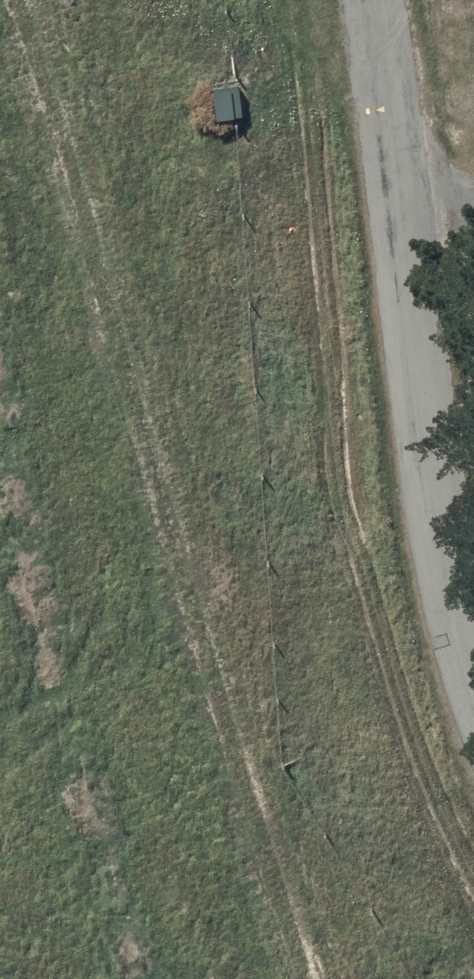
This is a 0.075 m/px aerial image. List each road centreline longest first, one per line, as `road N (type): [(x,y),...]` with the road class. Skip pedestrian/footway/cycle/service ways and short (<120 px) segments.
road 1 (track): [(296,978),(169,649),(95,276),(0,4)]
road 2 (unclassified): [(377,0),(405,263),(460,625),(473,670)]

